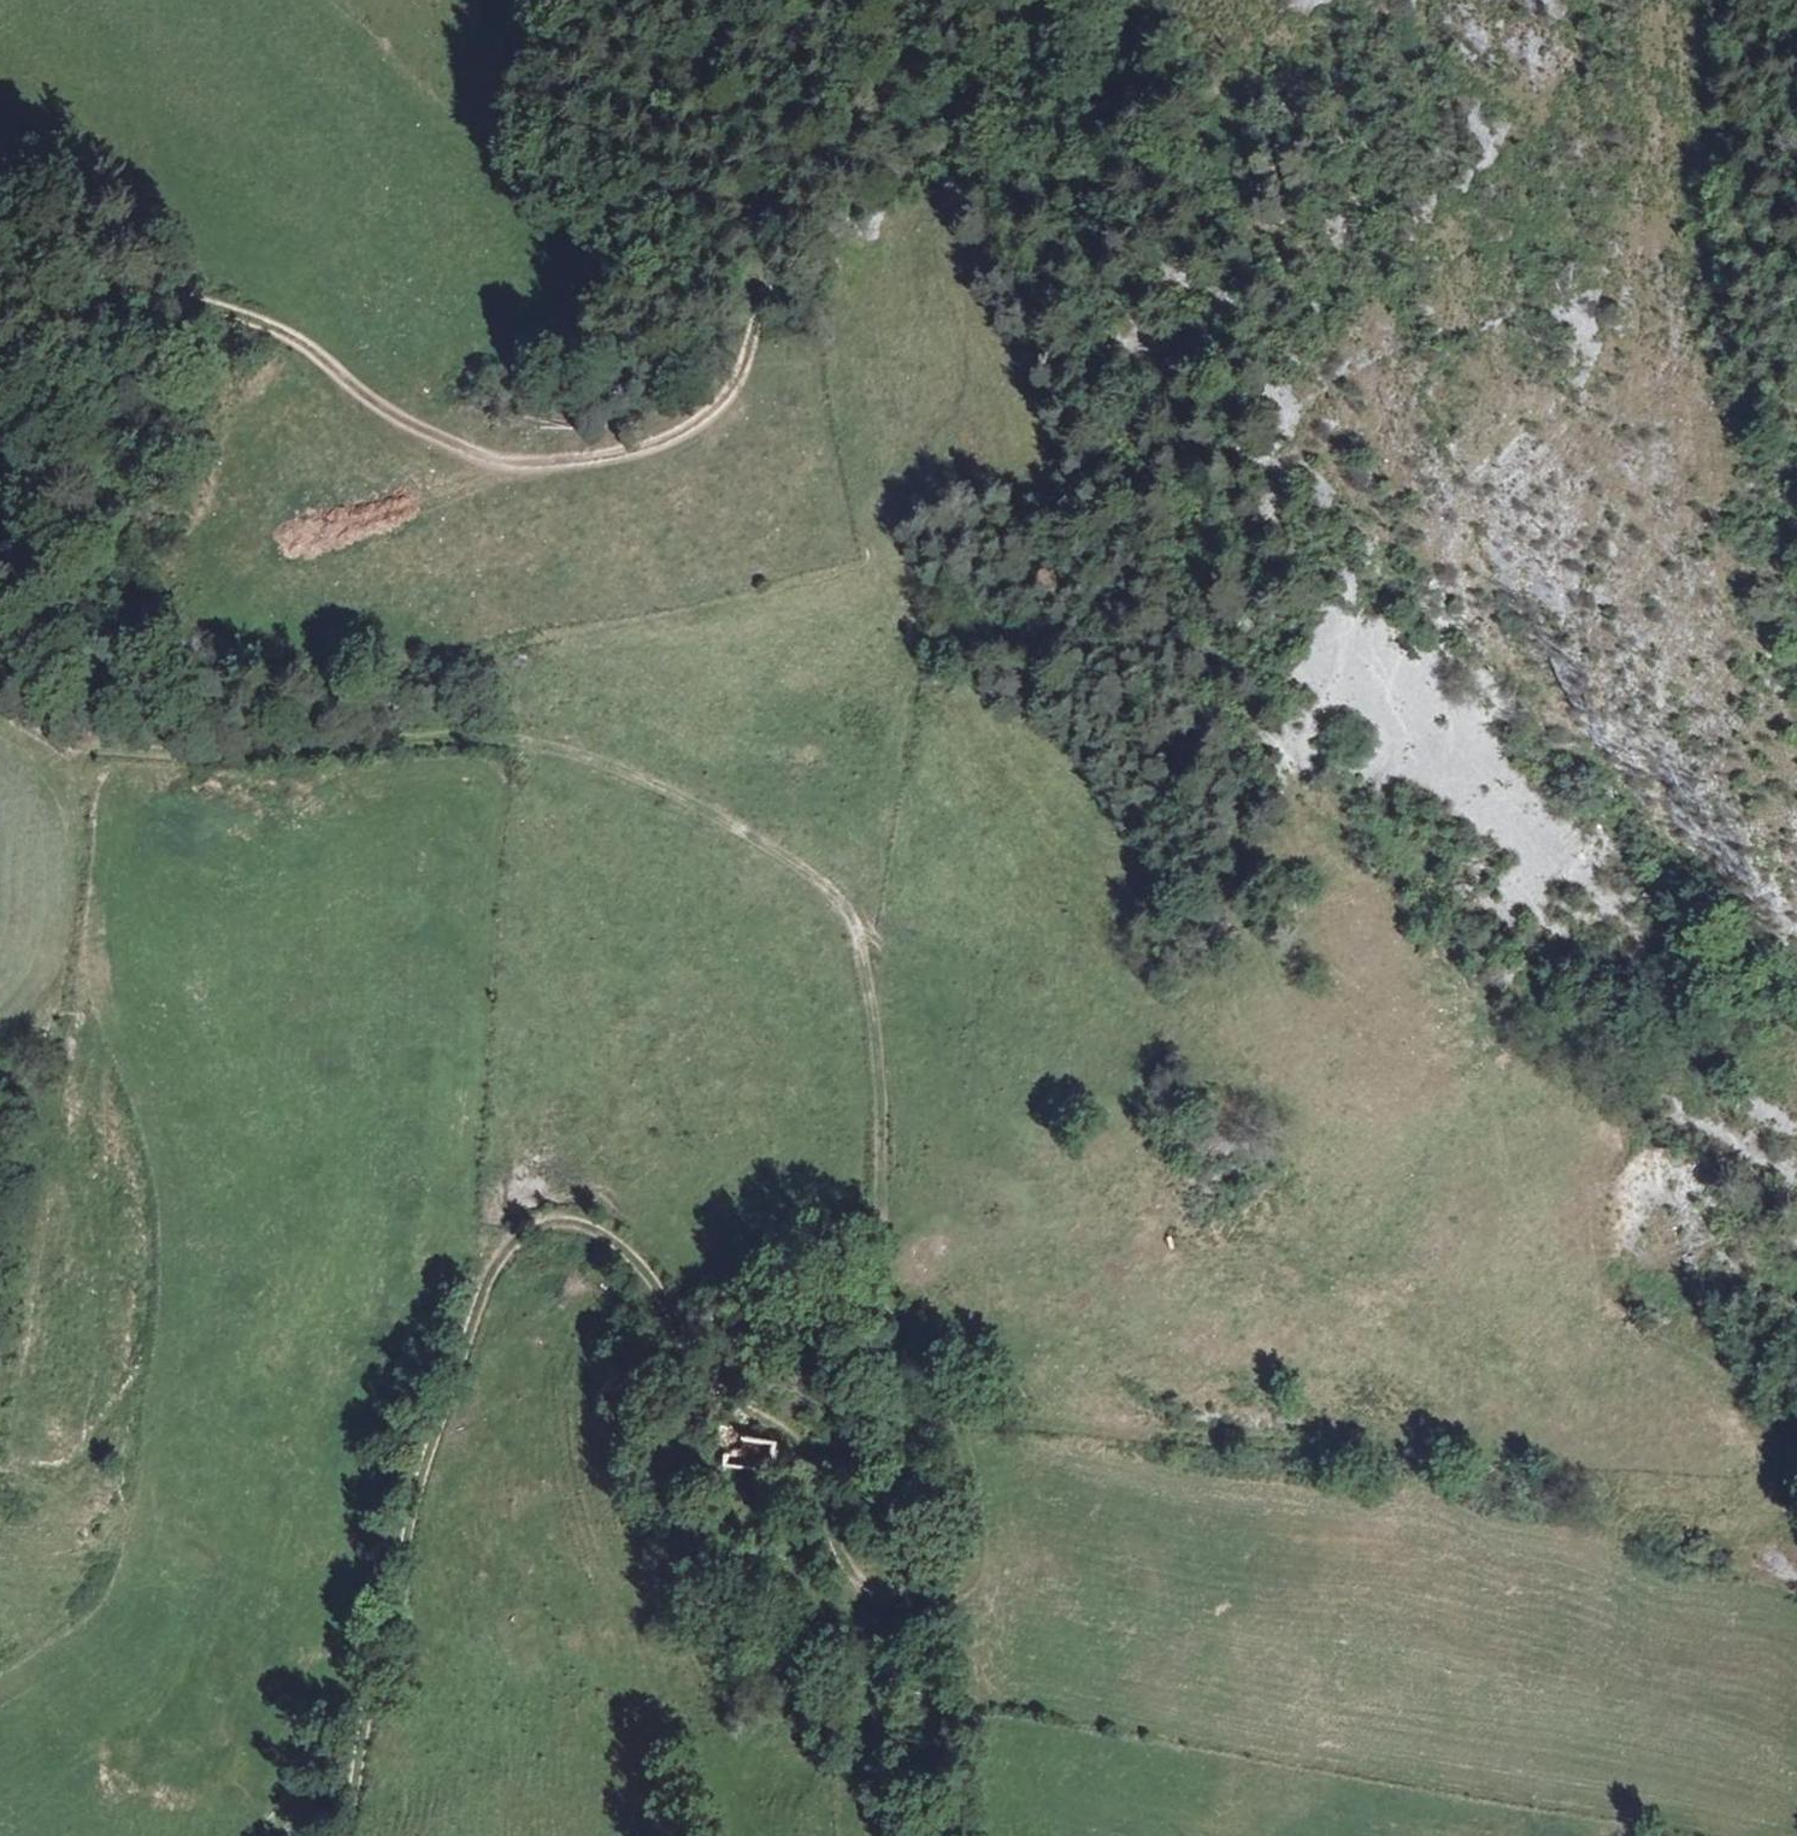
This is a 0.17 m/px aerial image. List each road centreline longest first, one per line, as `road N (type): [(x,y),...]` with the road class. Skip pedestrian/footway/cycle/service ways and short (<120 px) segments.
road 1 (track): [(352,1835),(419,1481),(487,1283),(516,1237),(546,1221),(586,1219),(620,1233),(659,1273),(716,1377),(740,1397),(799,1410),(828,1533),(869,1597),(934,1606),(972,1594),(984,1573),(988,1540),(950,1385)]
road 2 (track): [(0,707),(49,738),(128,750),(471,732),(594,750),(700,798),(796,863),(845,902),(863,962),(881,1119),(881,1278),(913,1345),(950,1385)]

